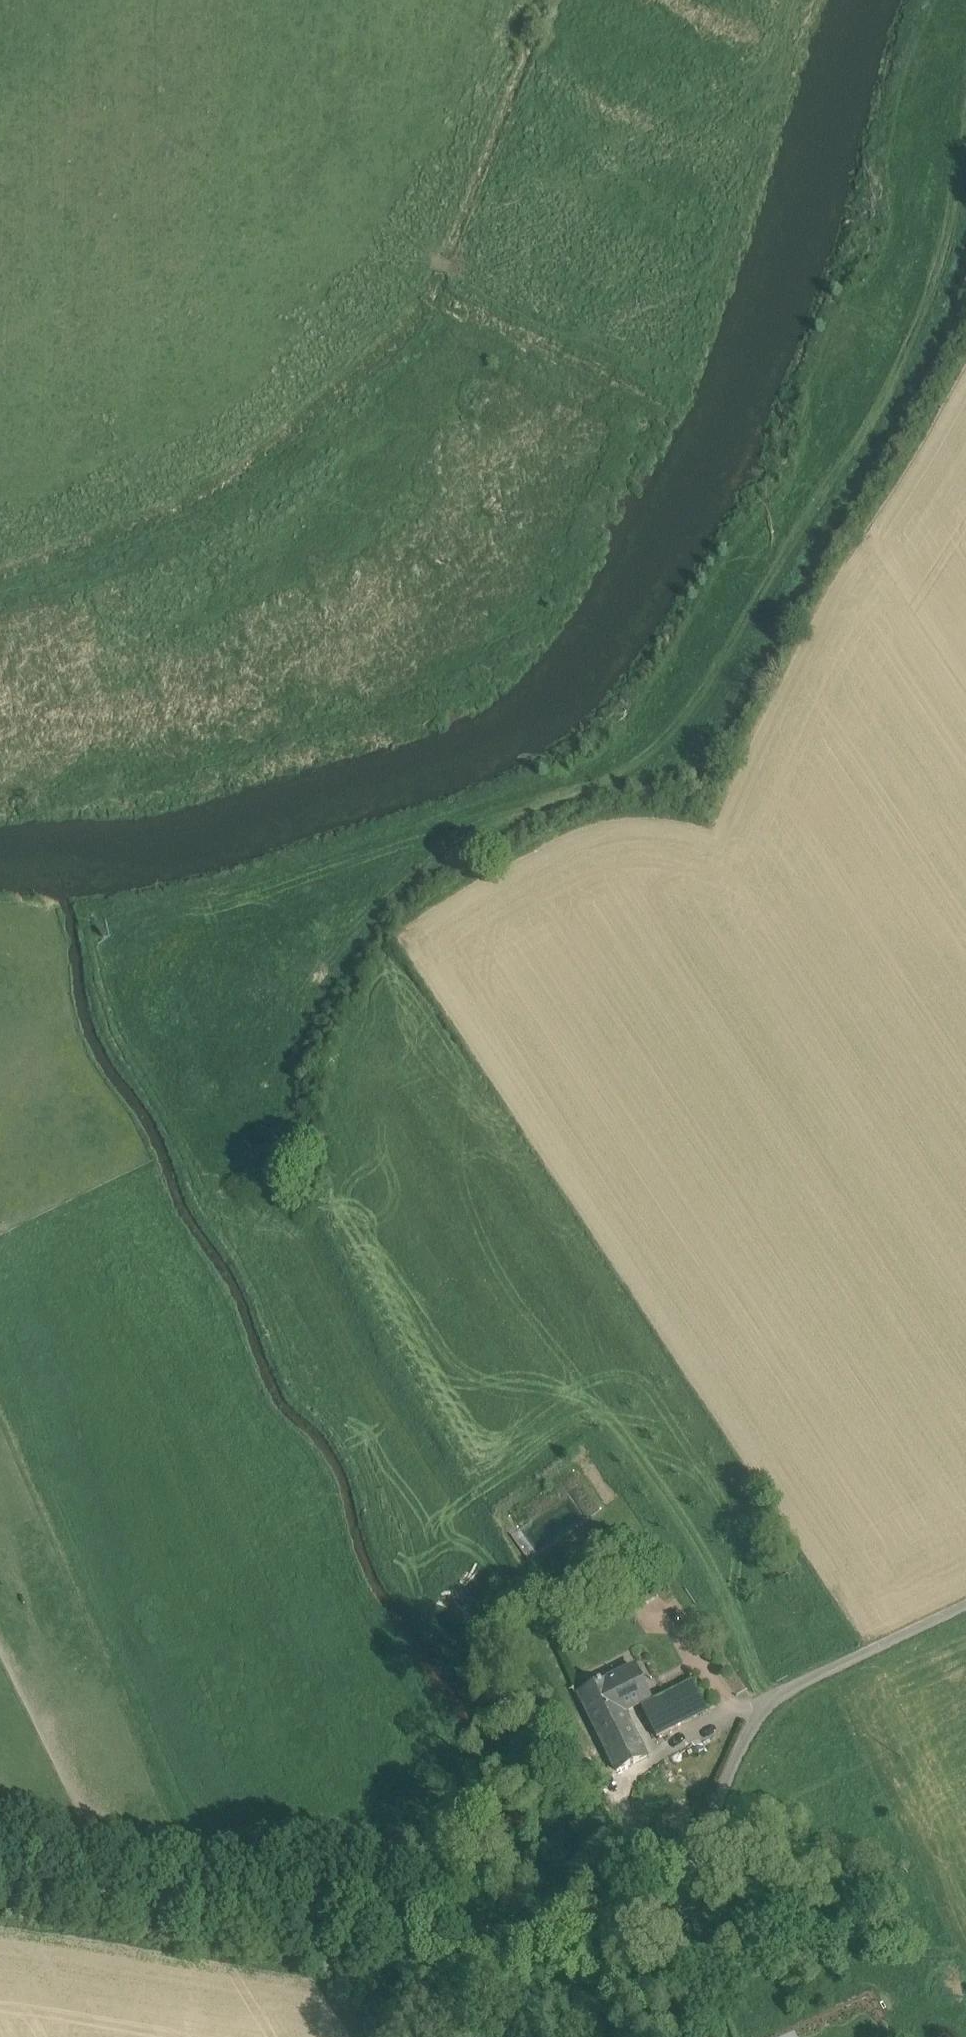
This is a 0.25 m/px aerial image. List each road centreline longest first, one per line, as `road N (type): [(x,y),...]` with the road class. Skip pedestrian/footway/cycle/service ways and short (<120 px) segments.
road 1 (unclassified): [(711,2036),(678,1960),(675,1908),(743,1750),(789,1692),(965,1608)]

